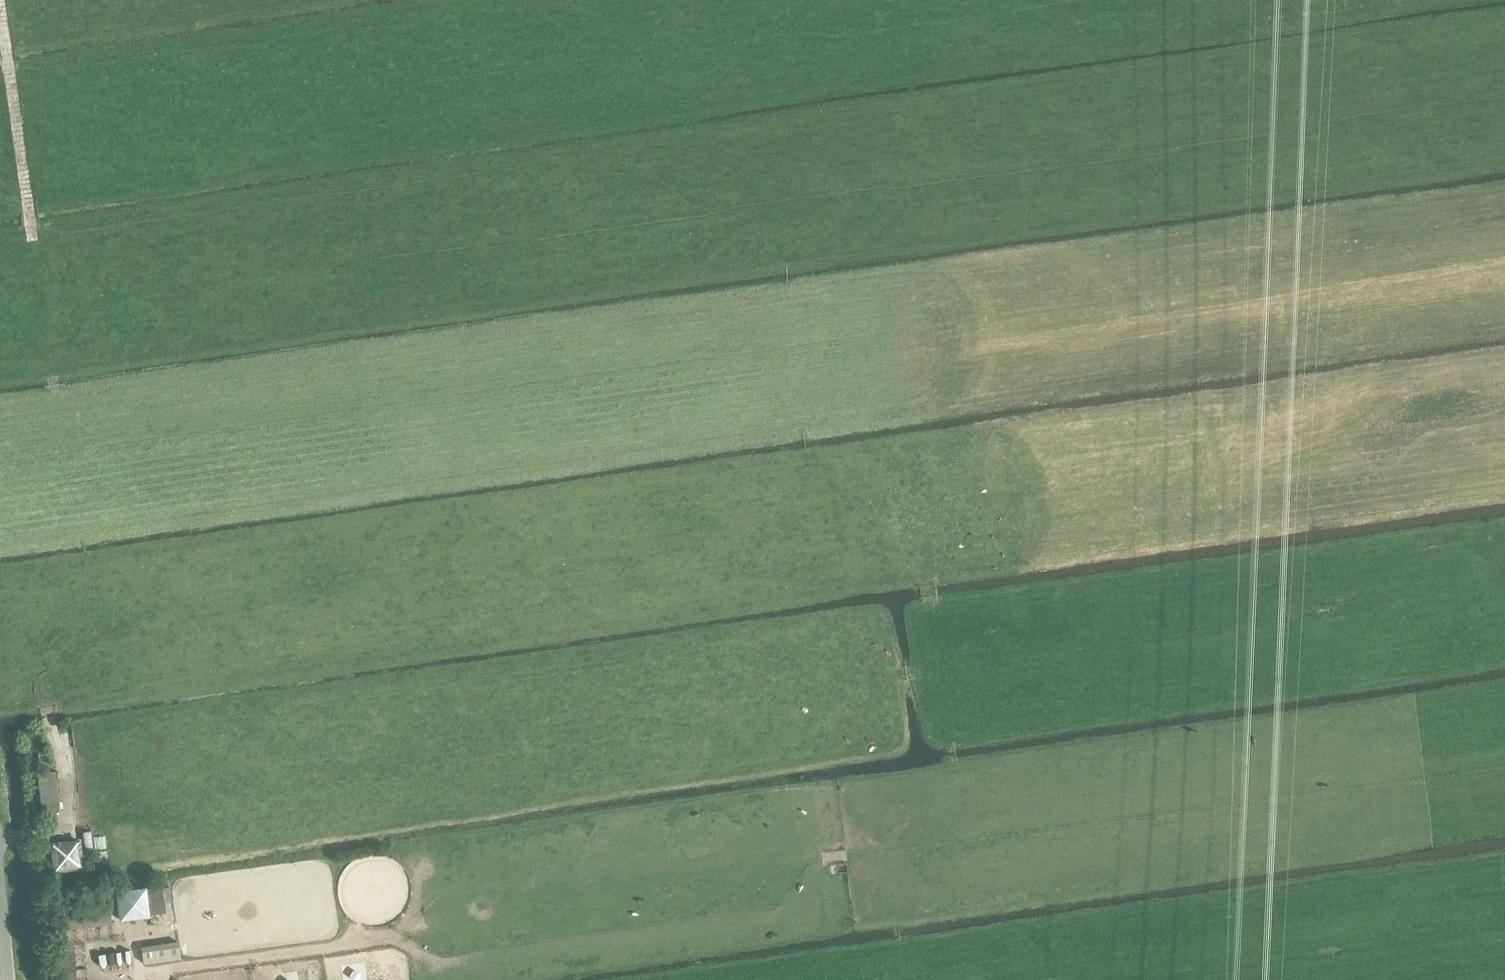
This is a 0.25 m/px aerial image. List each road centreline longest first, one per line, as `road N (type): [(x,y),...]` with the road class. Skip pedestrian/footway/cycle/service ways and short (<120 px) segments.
road 1 (track): [(40,254),(4,0)]

